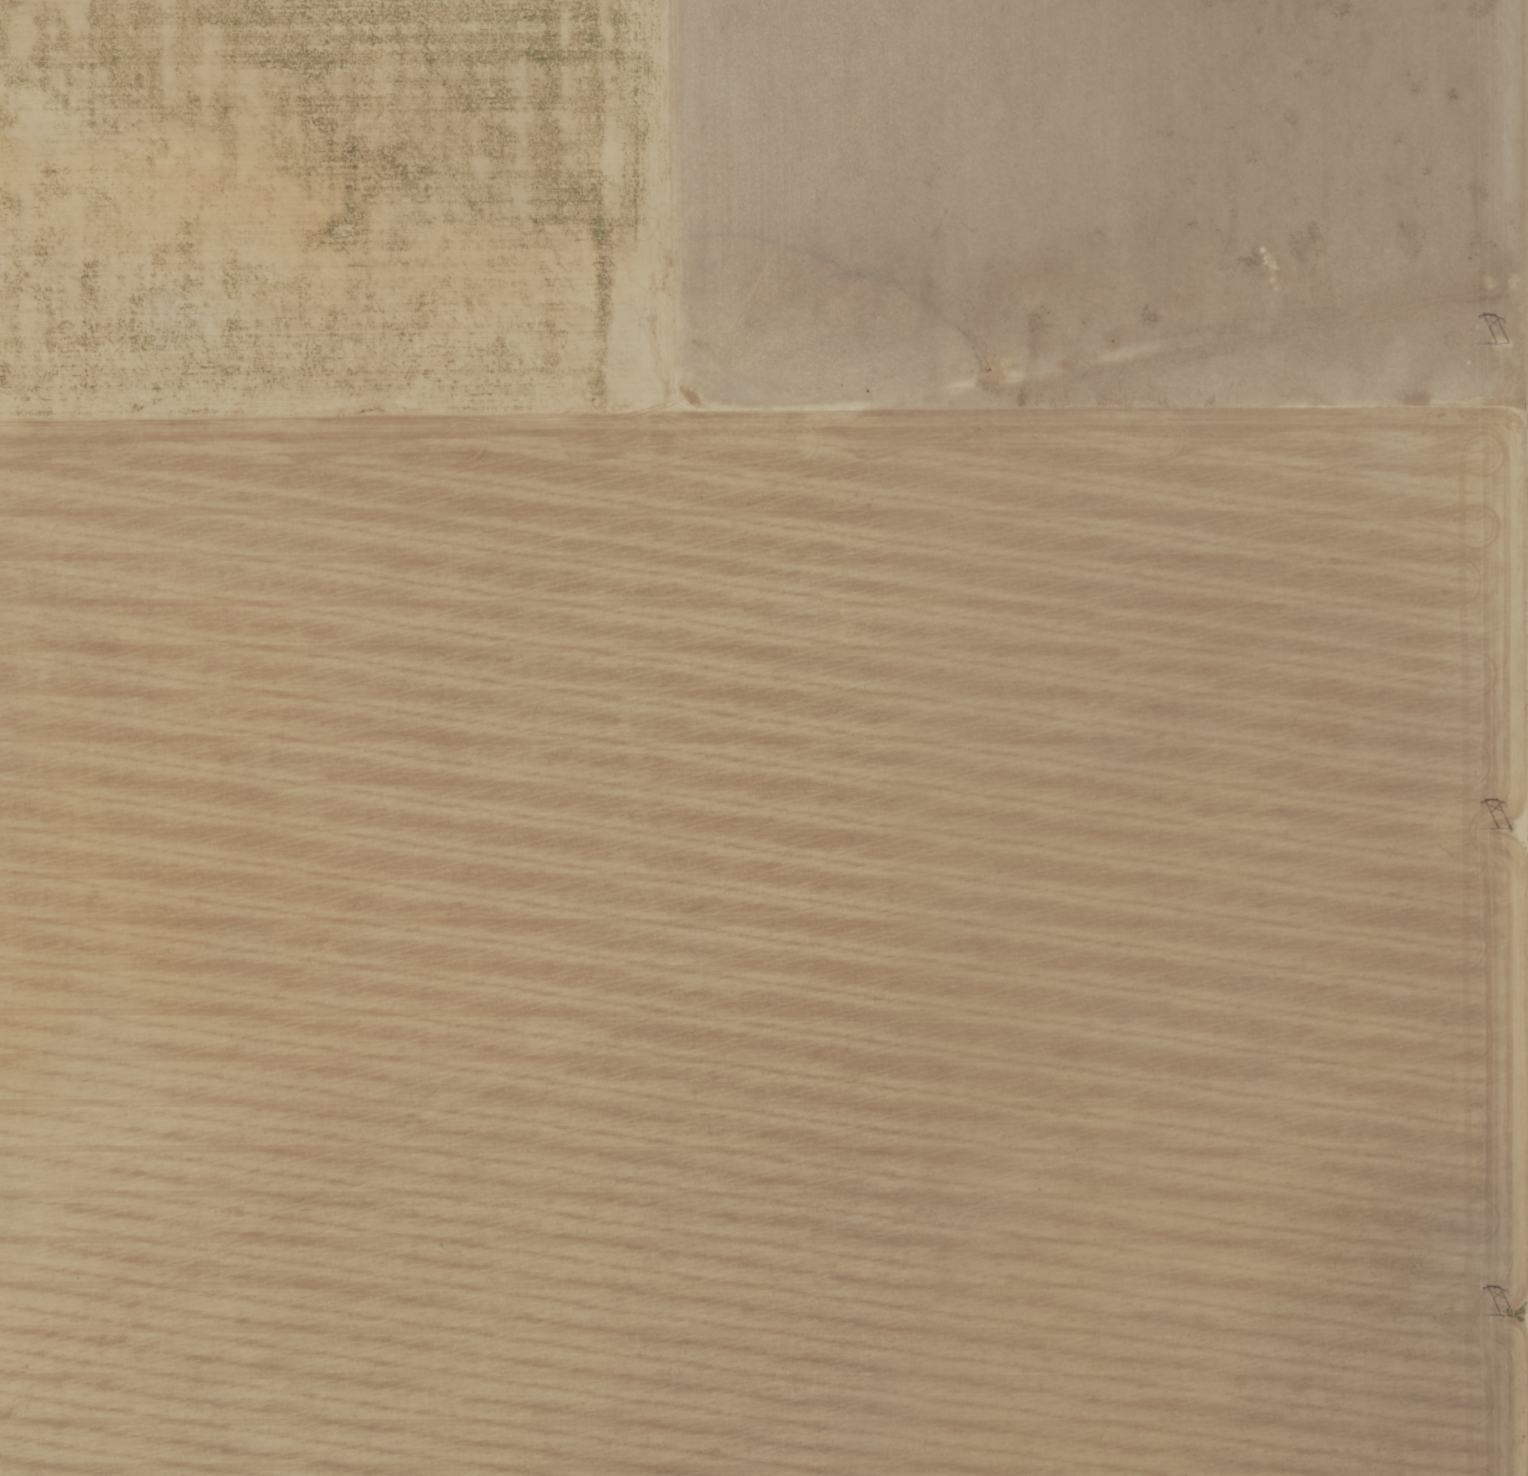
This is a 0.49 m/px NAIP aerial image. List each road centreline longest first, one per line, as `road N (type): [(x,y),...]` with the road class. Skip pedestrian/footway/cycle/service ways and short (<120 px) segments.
road 1 (residential): [(0,1388),(710,1325),(793,1249),(947,1150)]

